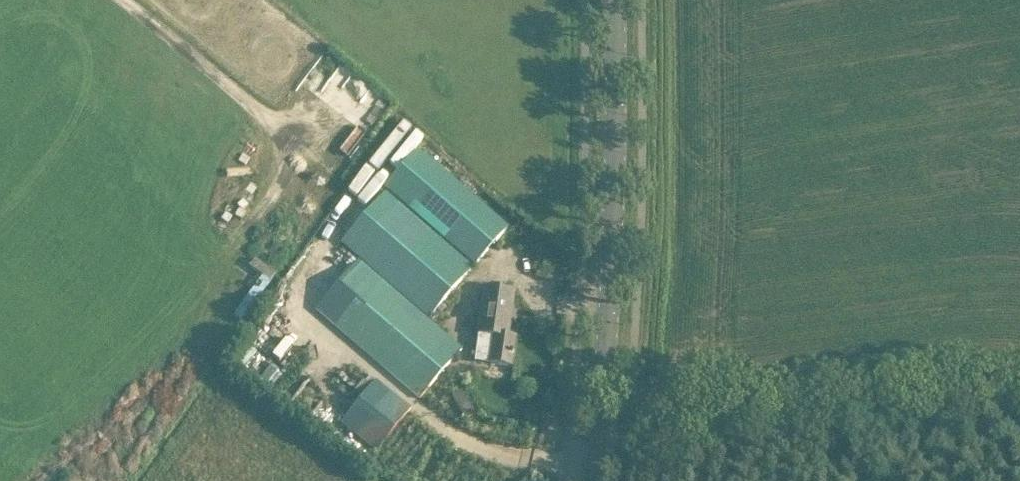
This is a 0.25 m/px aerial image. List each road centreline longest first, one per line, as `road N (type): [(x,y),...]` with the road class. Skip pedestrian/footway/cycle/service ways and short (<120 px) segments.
road 1 (secondary): [(599,437),(614,182),(614,0)]
road 2 (unclassified): [(1019,406),(599,437)]

